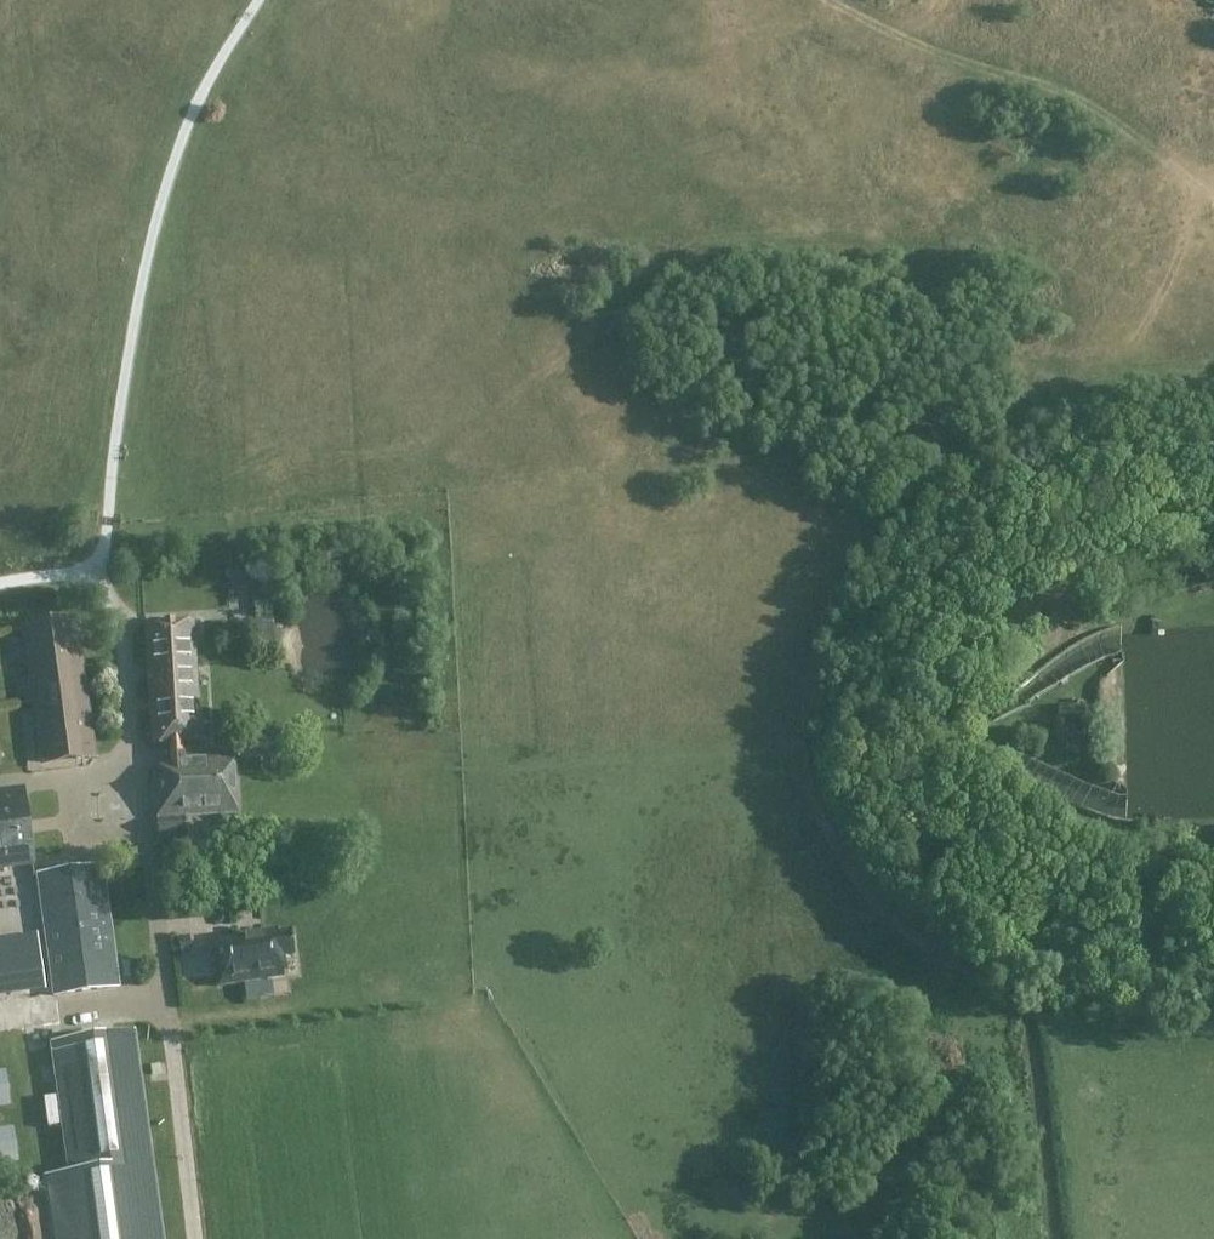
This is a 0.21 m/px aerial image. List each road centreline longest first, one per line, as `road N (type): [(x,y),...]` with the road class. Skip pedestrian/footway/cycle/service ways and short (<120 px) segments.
road 1 (residential): [(170,1036),(128,621),(93,571)]
road 2 (unclassified): [(194,1238),(170,1036)]

